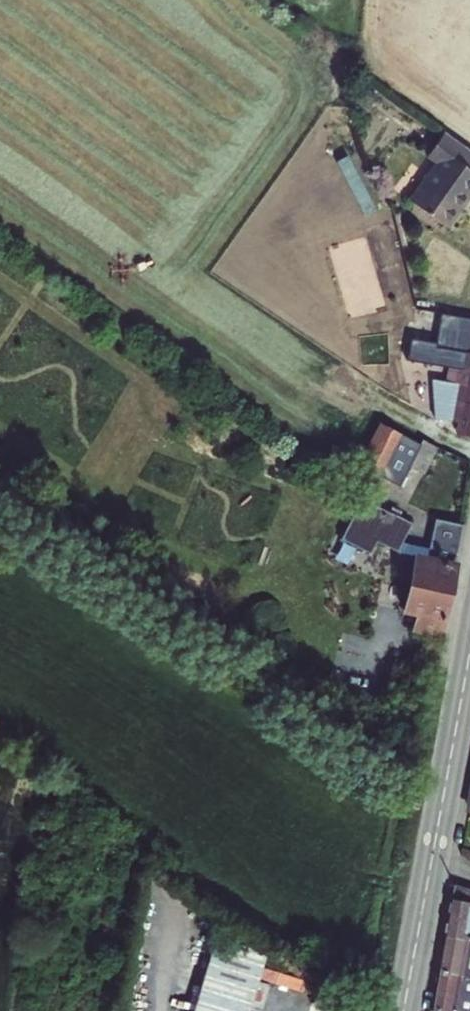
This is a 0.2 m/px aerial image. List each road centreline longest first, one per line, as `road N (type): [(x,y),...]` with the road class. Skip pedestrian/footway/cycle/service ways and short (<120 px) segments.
road 1 (tertiary): [(469,644),(433,847)]
road 2 (tertiary): [(433,847),(402,1010)]

